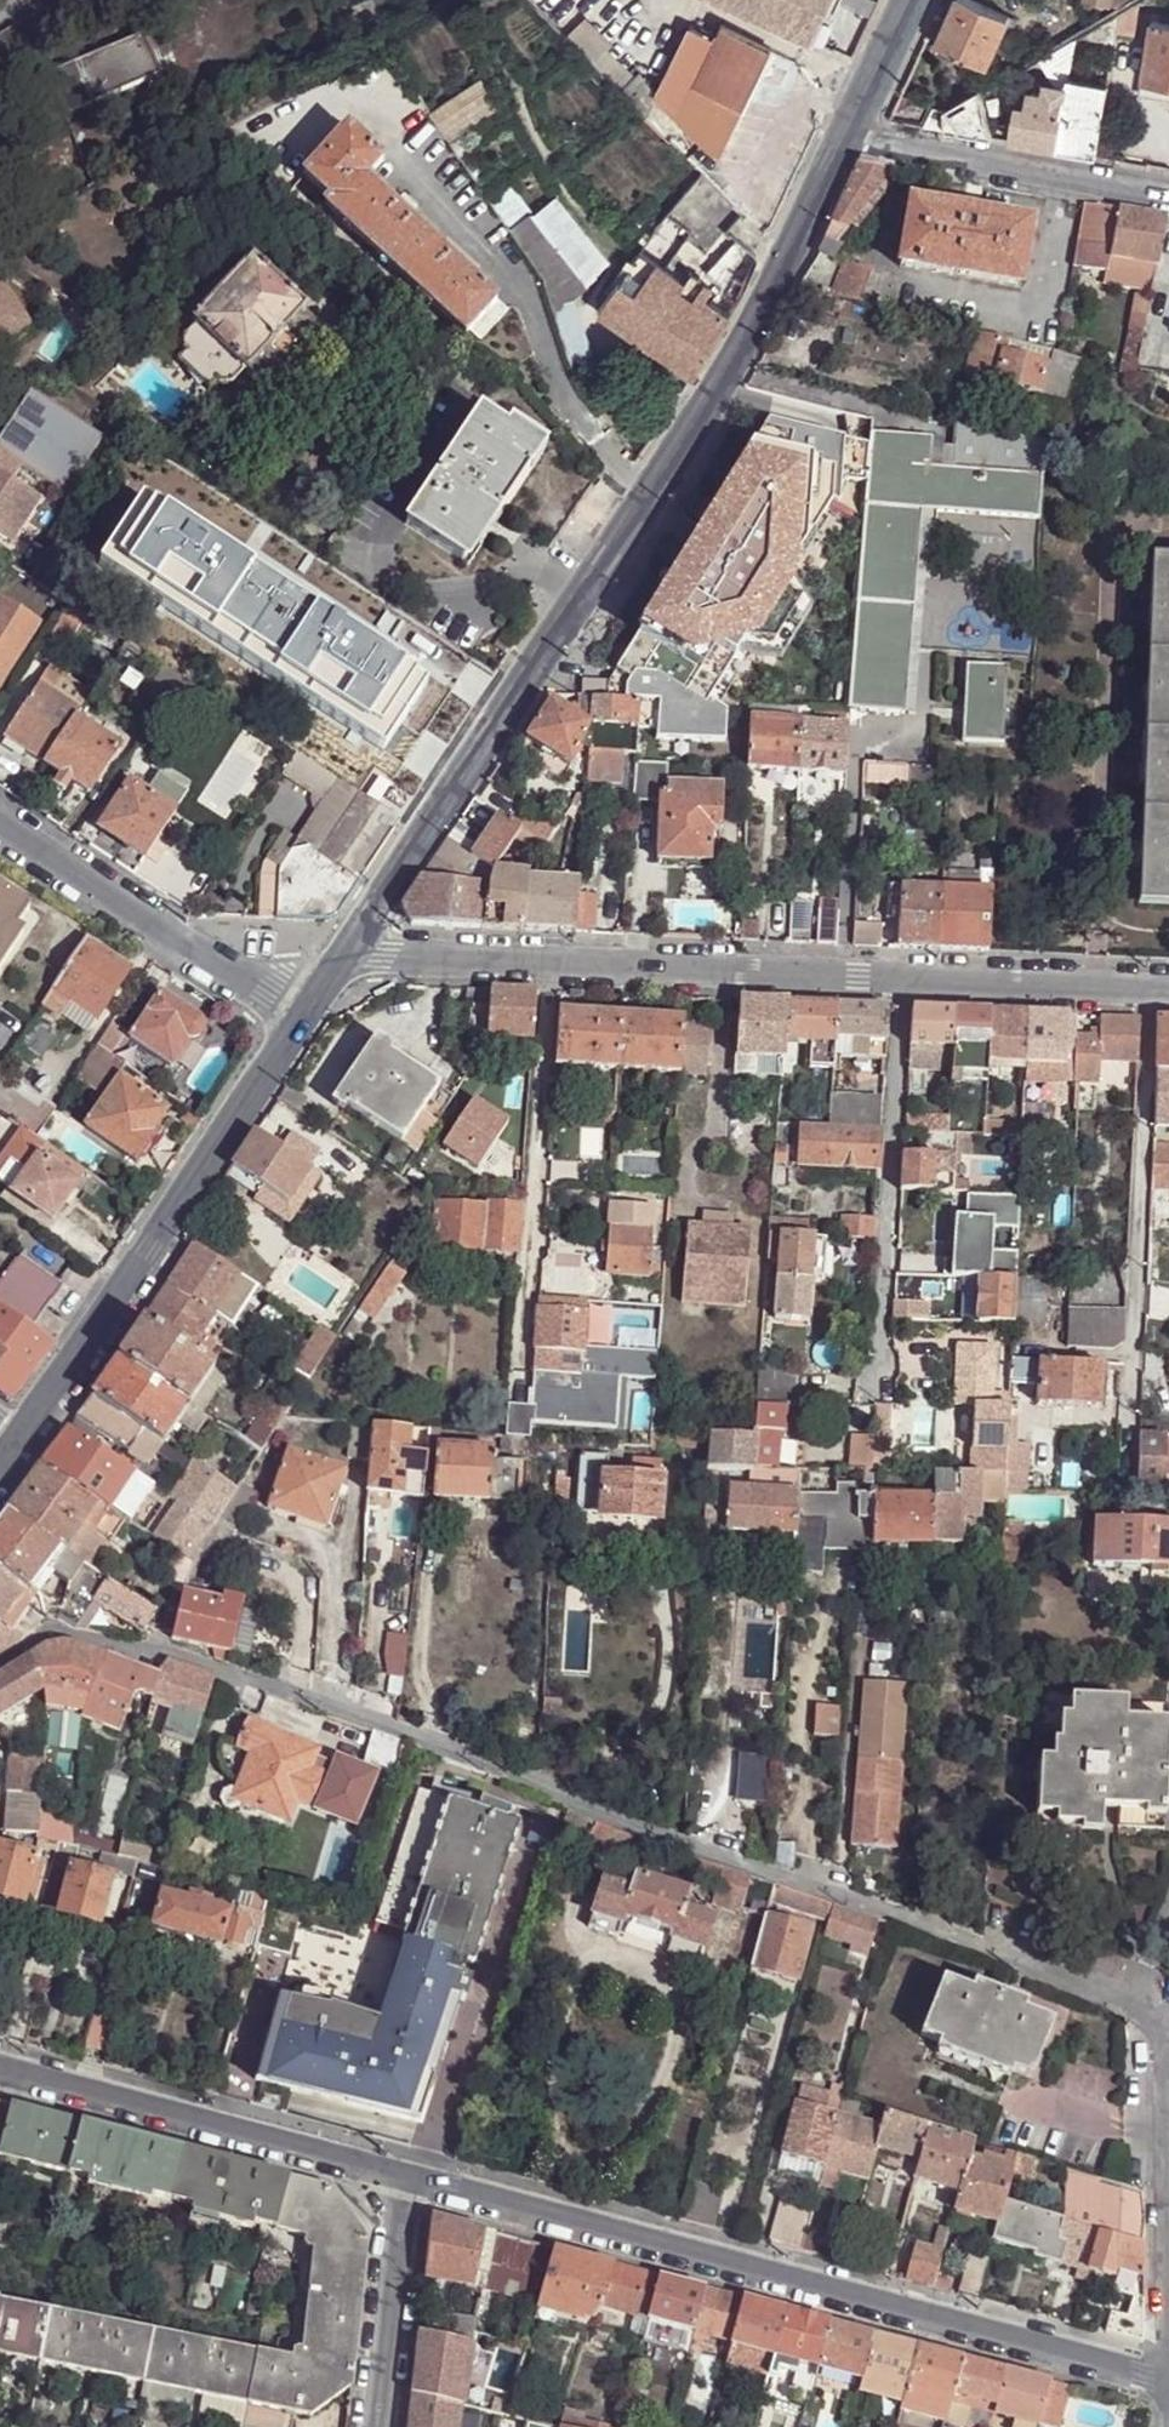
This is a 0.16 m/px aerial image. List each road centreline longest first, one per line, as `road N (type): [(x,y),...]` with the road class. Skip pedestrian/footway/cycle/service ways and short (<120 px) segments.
road 1 (residential): [(0,1662),(43,1635),(71,1633),(133,1653),(172,1652),(429,1740),(621,1822),(983,1951),(1008,1950),(1164,2021)]
road 2 (residential): [(854,137),(735,369),(348,959)]
road 3 (residential): [(1168,2387),(407,2178)]
road 4 (residential): [(348,959),(900,977)]
road 5 (residential): [(308,1018),(19,1441)]
road 6 (residential): [(1148,987),(1126,1492)]
road 7 (residential): [(900,977),(874,1402)]
road 8 (residential): [(407,2178),(0,2070)]
road 9 (residential): [(0,819),(308,1018)]
road 10 (residential): [(854,137),(1168,195)]
road 11 (residential): [(407,2178),(378,2426)]
road 12 (residential): [(900,977),(1148,987)]
road 13 (residential): [(1168,2190),(1164,2021)]
road 14 (residential): [(915,0),(854,137)]

